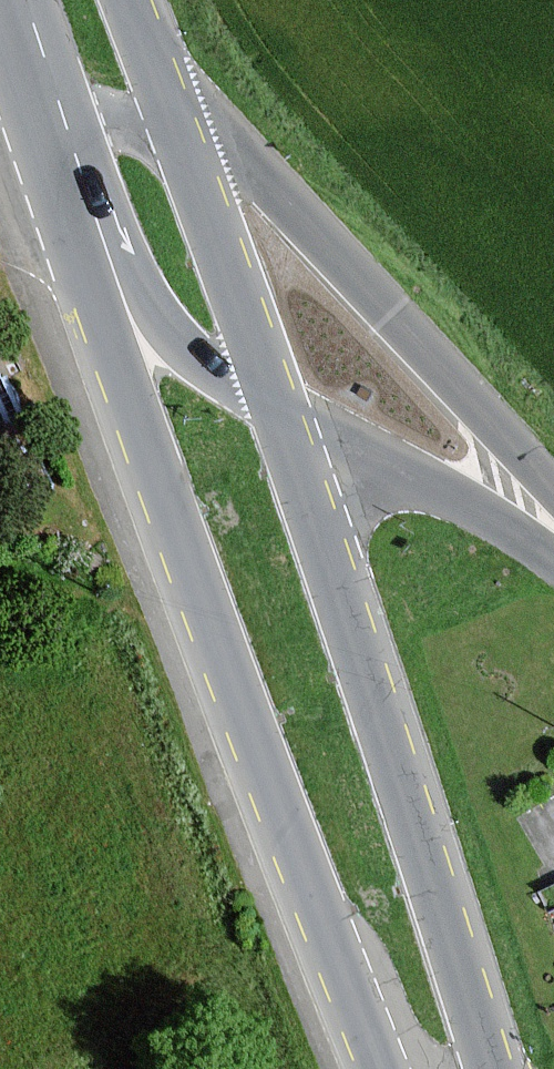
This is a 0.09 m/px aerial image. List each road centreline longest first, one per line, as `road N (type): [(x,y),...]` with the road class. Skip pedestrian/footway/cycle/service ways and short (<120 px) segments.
road 1 (primary): [(37,145),(256,798),(366,1068)]
road 2 (primary): [(493,1068),(280,414)]
road 3 (tertiary): [(553,493),(276,190),(161,120)]
road 4 (tertiary): [(37,145),(86,184),(171,337),(280,414)]
road 5 (primary): [(280,414),(161,120)]
road 6 (tertiary): [(280,414),(494,522),(553,563)]
road 7 (tertiary): [(161,120),(106,113),(28,119)]
road 8 (primary): [(161,120),(115,0)]

